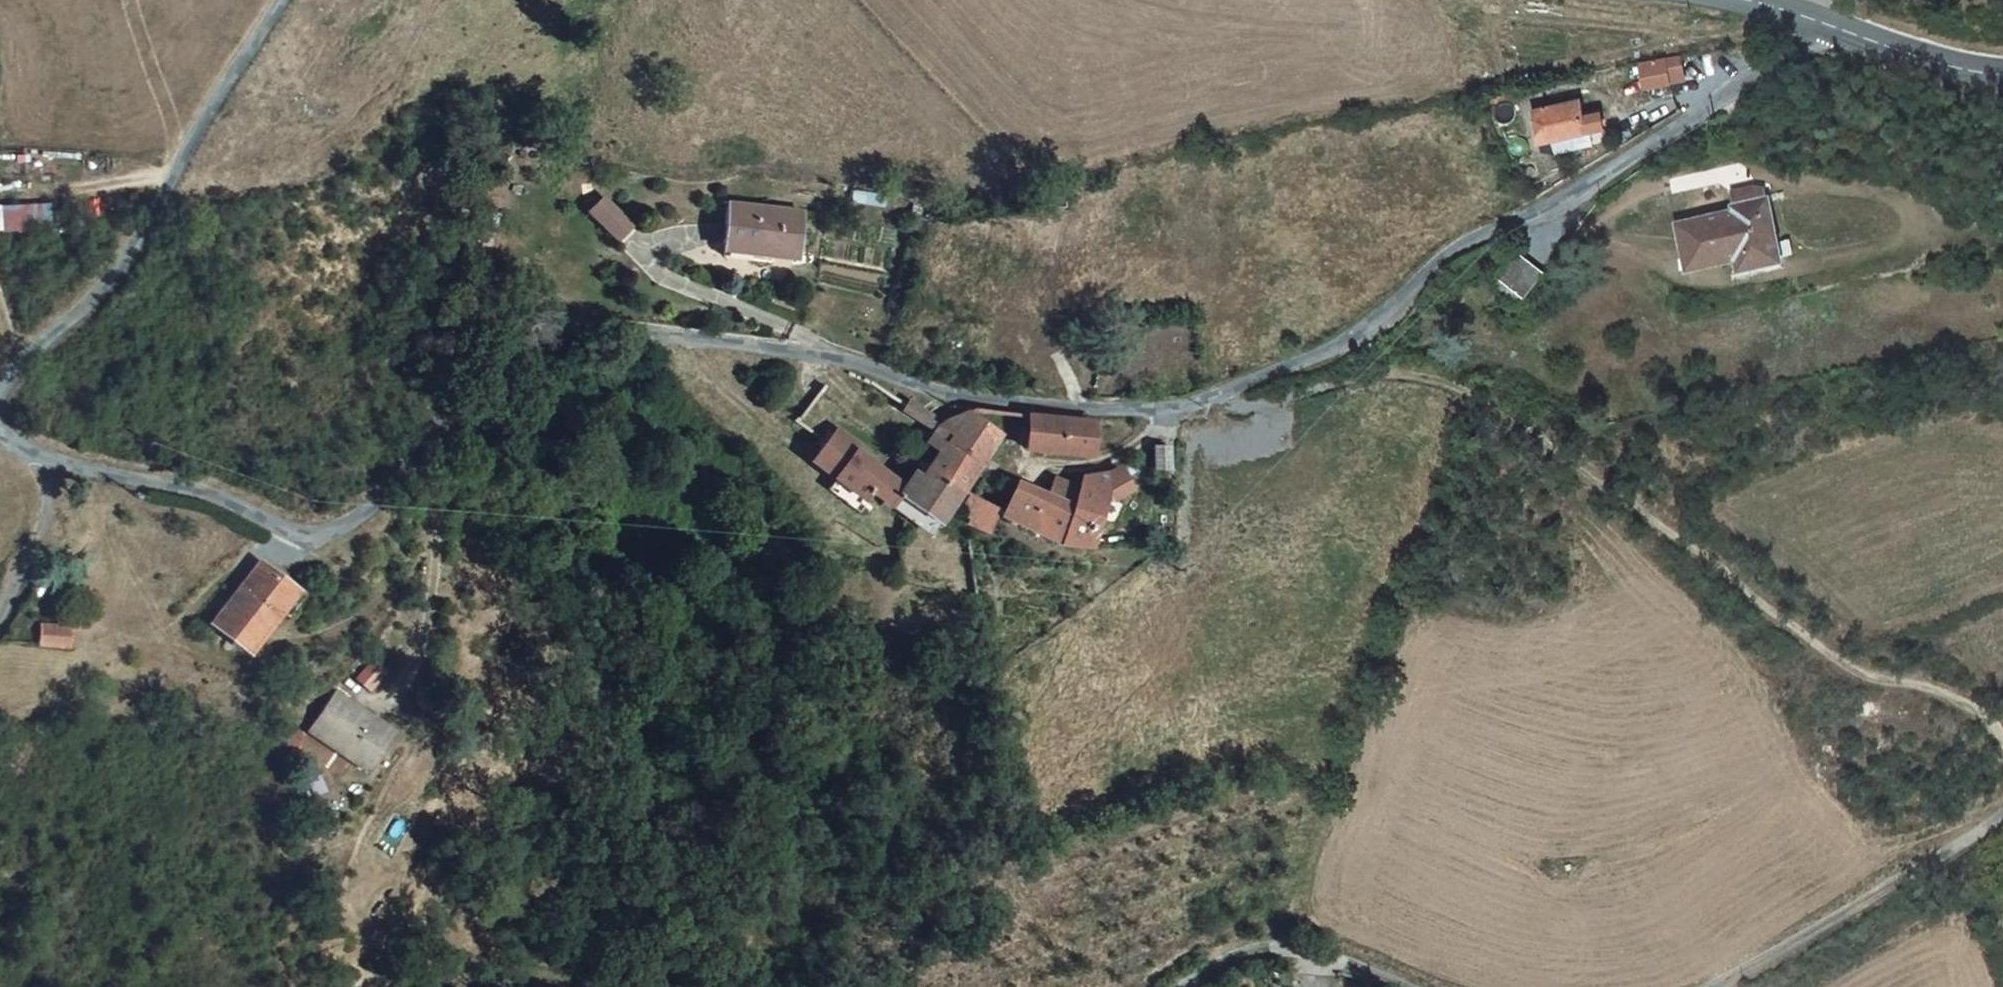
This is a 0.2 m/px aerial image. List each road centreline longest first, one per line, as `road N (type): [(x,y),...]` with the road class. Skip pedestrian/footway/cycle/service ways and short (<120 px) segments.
road 1 (unclassified): [(0,426),(55,463),(188,492),(312,545),(361,529),(439,473),(469,424),(488,343),(502,319),(526,309),(652,356),(884,387),(966,415),(1141,429),(1208,424),(1378,351),(1531,249),(1595,222),(1722,145),(1788,94),(1879,52)]
road 2 (track): [(1208,424),(1408,399),(1524,407),(1669,479),(2002,738)]
road 3 (unclassified): [(281,0),(143,239),(93,301),(0,386)]
road 4 (track): [(2002,811),(1703,986)]
road 5 (track): [(1390,986),(1294,949),(1217,961),(1179,986)]
road 6 (track): [(0,625),(57,507),(55,463)]
road 7 (secondary): [(1840,38),(1715,0)]
road 8 (secondary): [(2002,82),(1879,52)]

